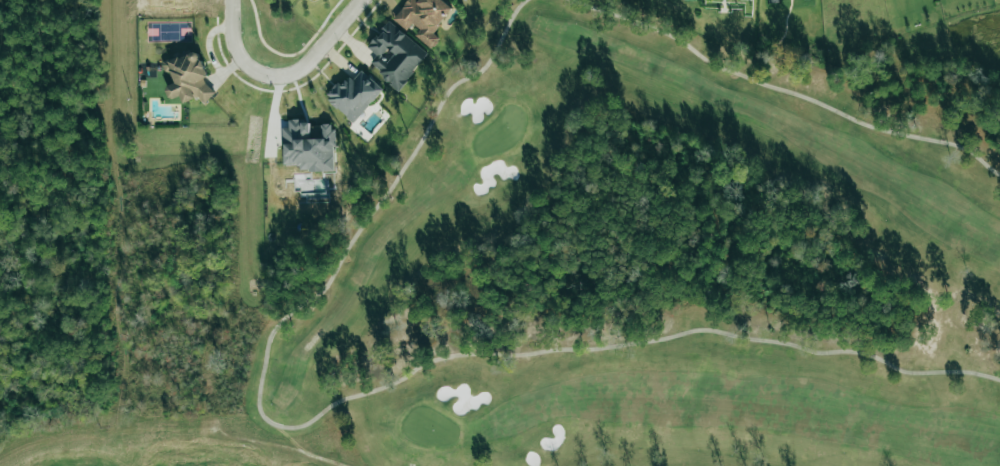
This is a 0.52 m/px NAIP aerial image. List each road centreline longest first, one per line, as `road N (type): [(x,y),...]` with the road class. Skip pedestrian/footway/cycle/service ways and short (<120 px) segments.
road 1 (residential): [(263,74),(304,67),(360,0)]

